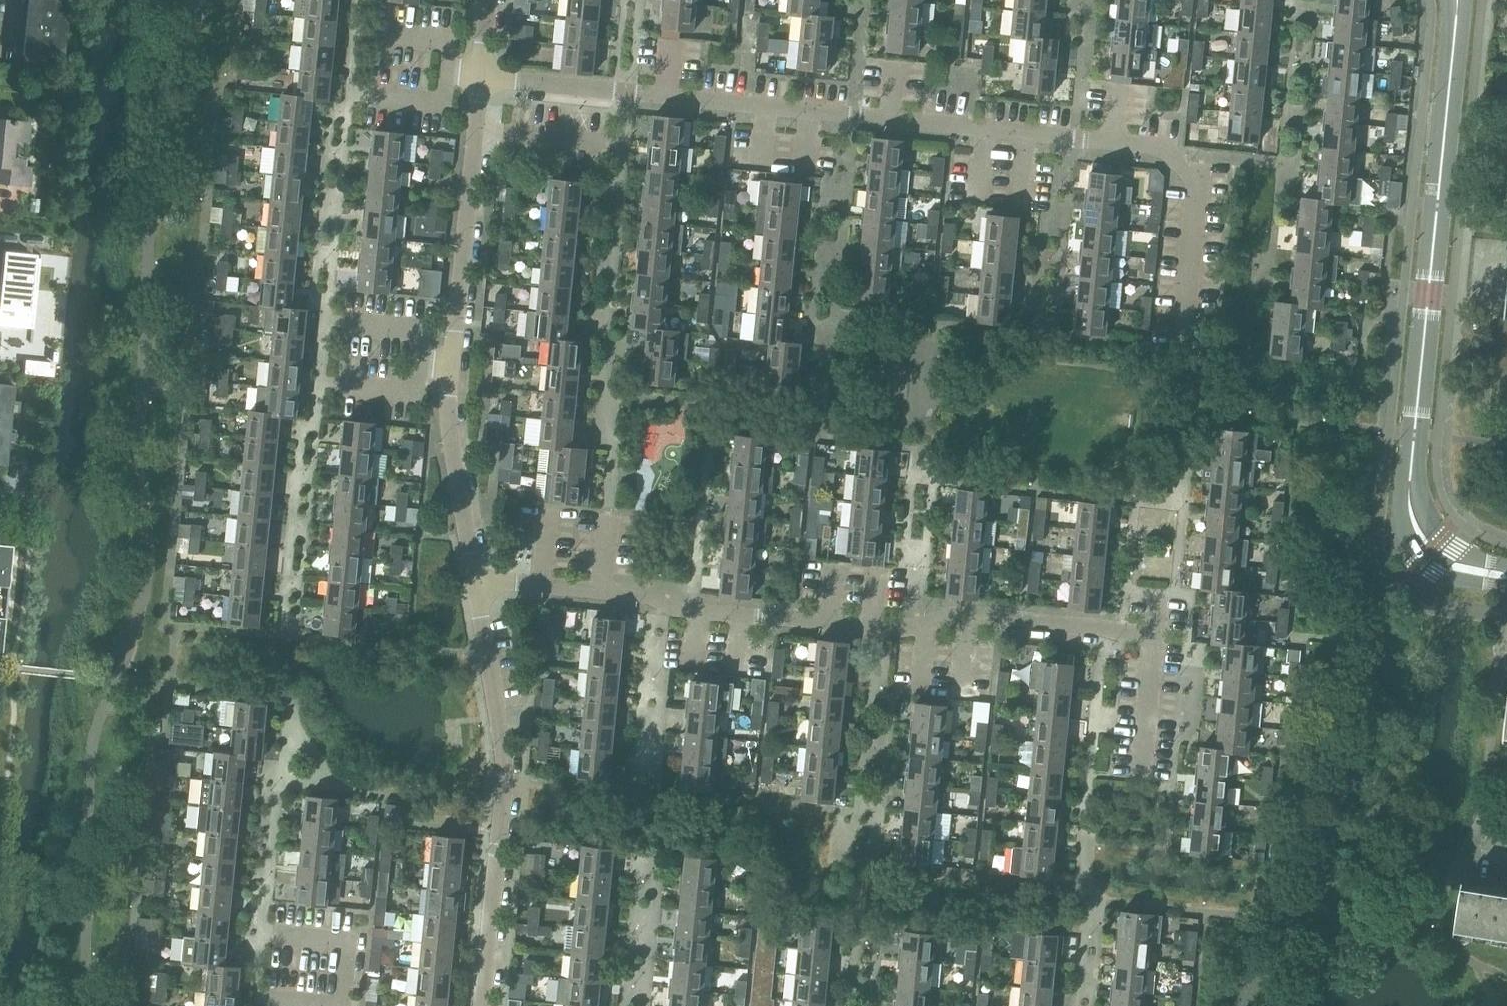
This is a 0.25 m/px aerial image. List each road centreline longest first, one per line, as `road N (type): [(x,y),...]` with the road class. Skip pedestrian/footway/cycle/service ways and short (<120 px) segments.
road 1 (residential): [(1201,155),(478,76)]
road 2 (residential): [(1156,634),(969,616),(872,624),(477,580)]
road 3 (unclassified): [(1506,578),(1459,569),(1432,552),(1413,520),(1409,484),(1458,0)]
road 4 (unclassified): [(477,580),(449,366),(478,76)]
road 5 (unclassified): [(484,1005),(500,850),(499,706),(477,580)]

